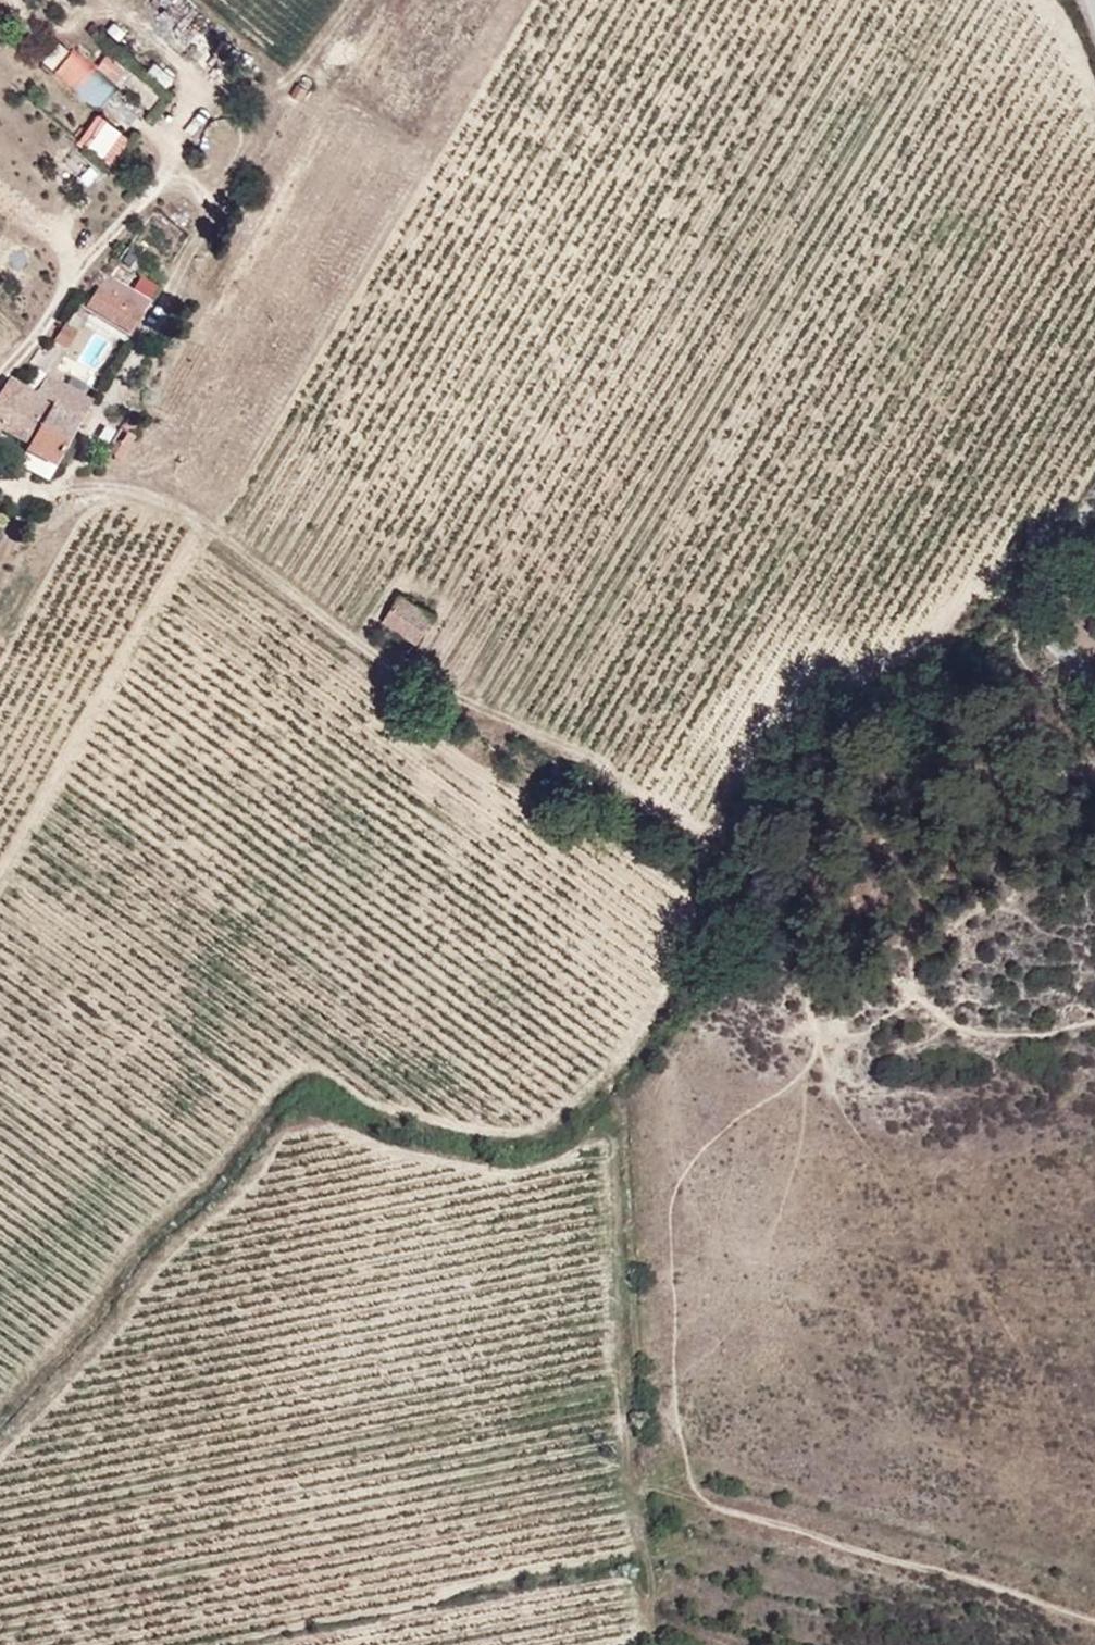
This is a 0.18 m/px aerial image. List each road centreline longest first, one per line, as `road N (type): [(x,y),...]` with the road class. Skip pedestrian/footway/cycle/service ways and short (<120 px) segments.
road 1 (unclassified): [(1094,678),(1038,616),(1033,591),(1094,514)]

